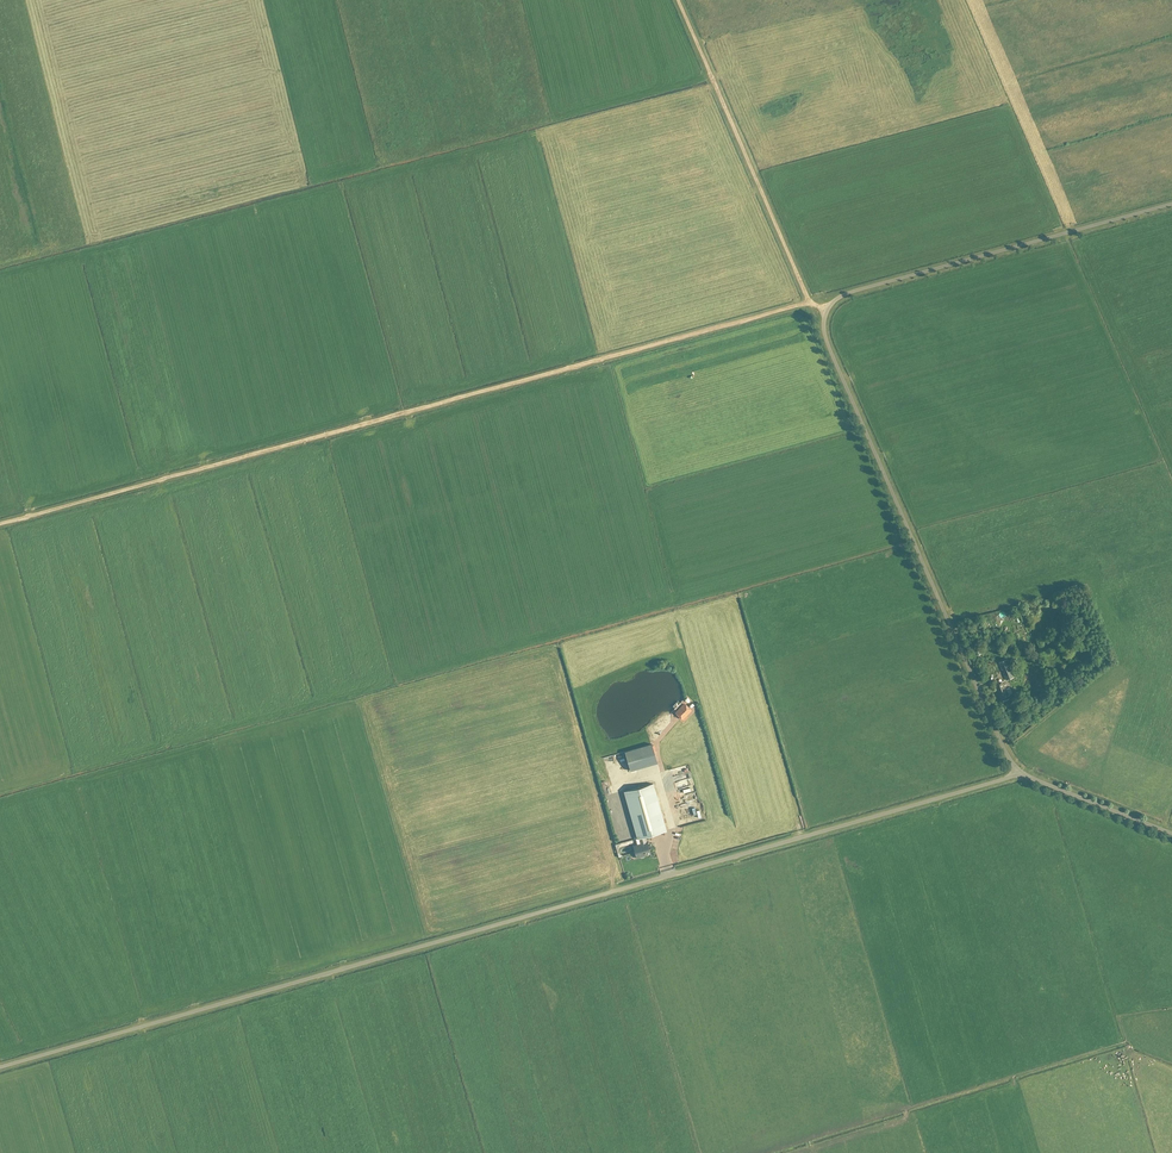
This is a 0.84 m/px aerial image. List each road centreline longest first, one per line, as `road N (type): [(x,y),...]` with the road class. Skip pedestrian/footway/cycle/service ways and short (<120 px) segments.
road 1 (unclassified): [(0,1069),(1018,771)]
road 2 (unclassified): [(1018,771),(829,349),(825,316),(849,293),(1171,204)]
road 3 (track): [(0,525),(808,302),(826,312)]
road 4 (track): [(676,0),(808,302)]
road 5 (unclassified): [(1171,834),(1018,771)]

